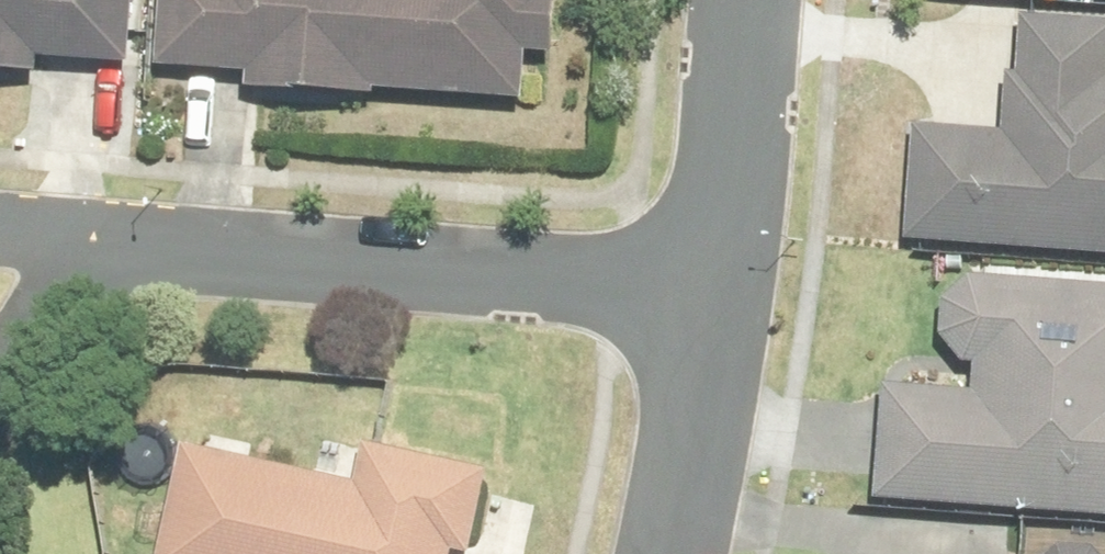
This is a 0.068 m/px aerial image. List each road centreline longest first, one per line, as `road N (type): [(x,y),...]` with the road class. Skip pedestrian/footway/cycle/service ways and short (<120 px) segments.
road 1 (residential): [(123,254),(718,302)]
road 2 (residential): [(749,0),(718,302)]
road 3 (residential): [(718,302),(666,553)]
road 4 (residential): [(123,254),(0,418)]
road 5 (residential): [(0,242),(123,254)]

